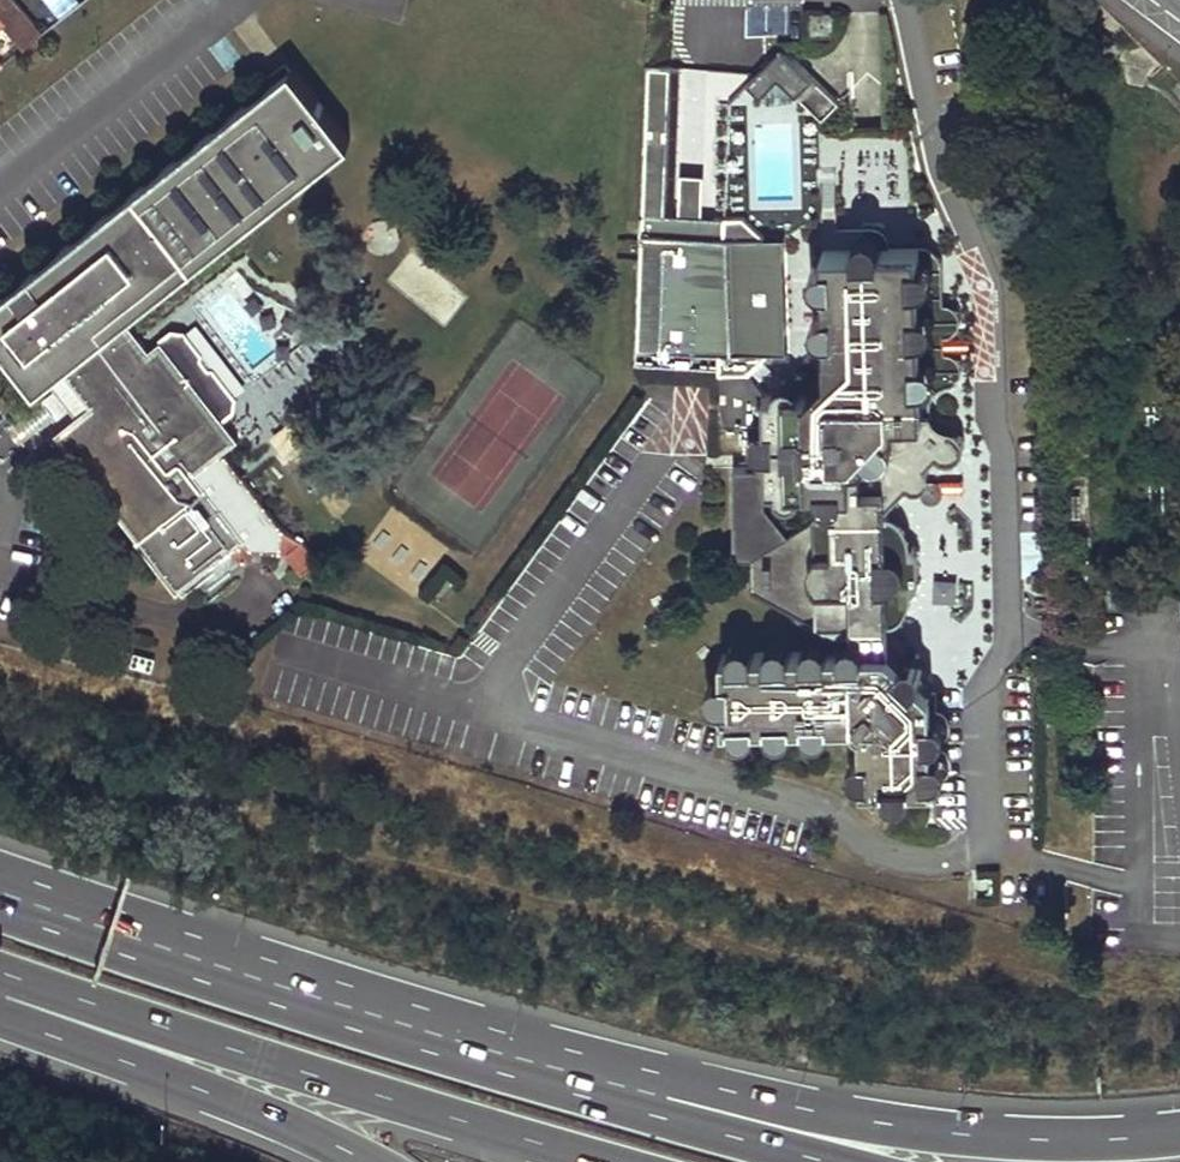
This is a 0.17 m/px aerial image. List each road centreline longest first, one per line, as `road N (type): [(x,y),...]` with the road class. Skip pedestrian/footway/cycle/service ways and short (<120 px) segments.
road 1 (motorway): [(645,1093),(0,893)]
road 2 (motorway): [(0,975),(587,1161)]
road 3 (motorway): [(1179,1132),(984,1138),(887,1128),(713,1093),(645,1093)]
road 4 (motorway): [(0,1018),(357,1161)]
road 5 (motorway): [(827,1161),(707,1131),(645,1093)]

